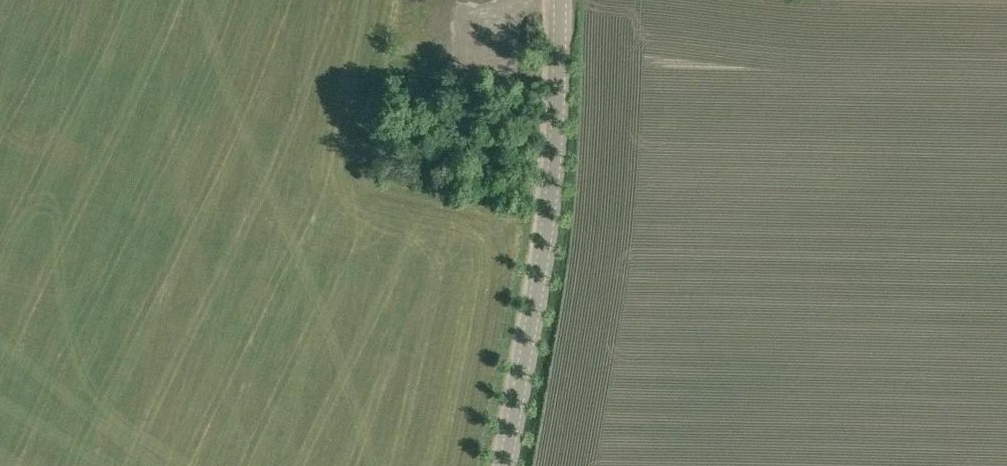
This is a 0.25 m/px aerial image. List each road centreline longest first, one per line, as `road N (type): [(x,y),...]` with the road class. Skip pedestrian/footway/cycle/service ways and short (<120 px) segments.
road 1 (tertiary): [(504,465),(551,208),(561,0)]

